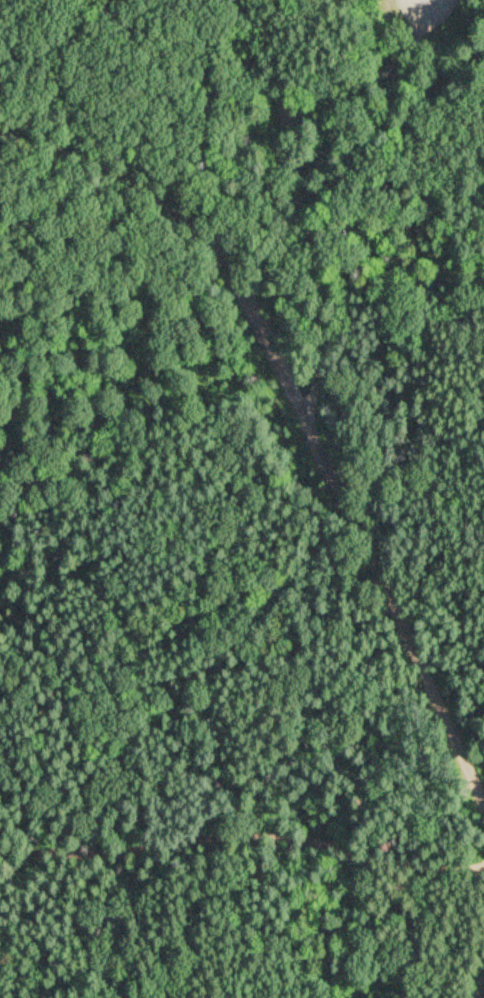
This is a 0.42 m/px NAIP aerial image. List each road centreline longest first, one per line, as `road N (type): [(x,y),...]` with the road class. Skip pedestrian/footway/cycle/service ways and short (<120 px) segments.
road 1 (residential): [(483,804),(252,304),(215,248),(162,194),(92,154),(0,124)]
road 2 (track): [(483,863),(421,868),(275,836),(106,855),(0,850)]
road 3 (track): [(290,386),(319,338),(312,259),(283,177),(284,140),(302,114),(395,65),(403,45),(389,6)]
road 4 (track): [(240,0),(284,140)]

